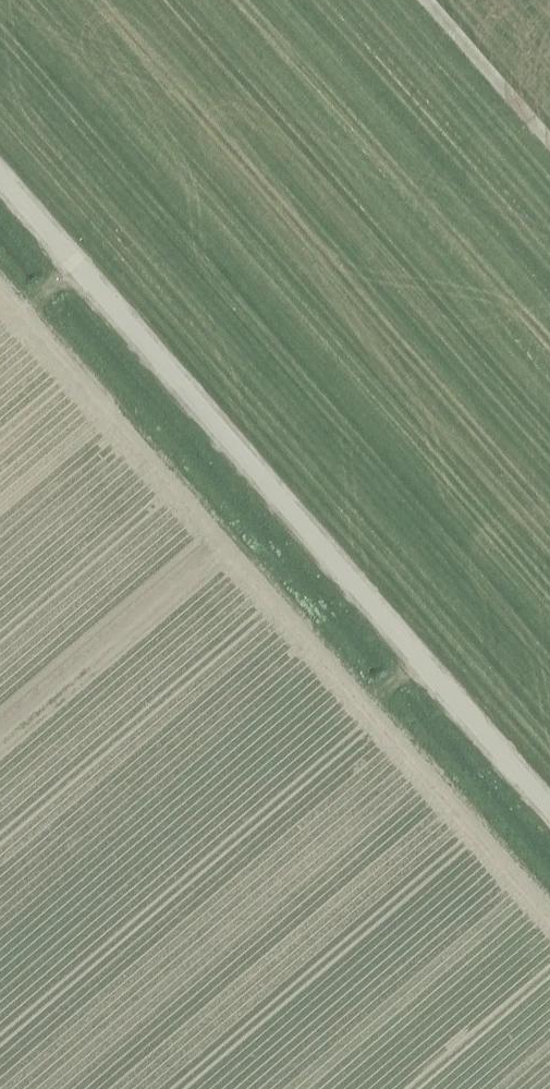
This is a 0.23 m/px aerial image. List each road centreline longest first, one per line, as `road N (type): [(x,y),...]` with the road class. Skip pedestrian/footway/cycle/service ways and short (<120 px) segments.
road 1 (tertiary): [(549,801),(0,165)]

